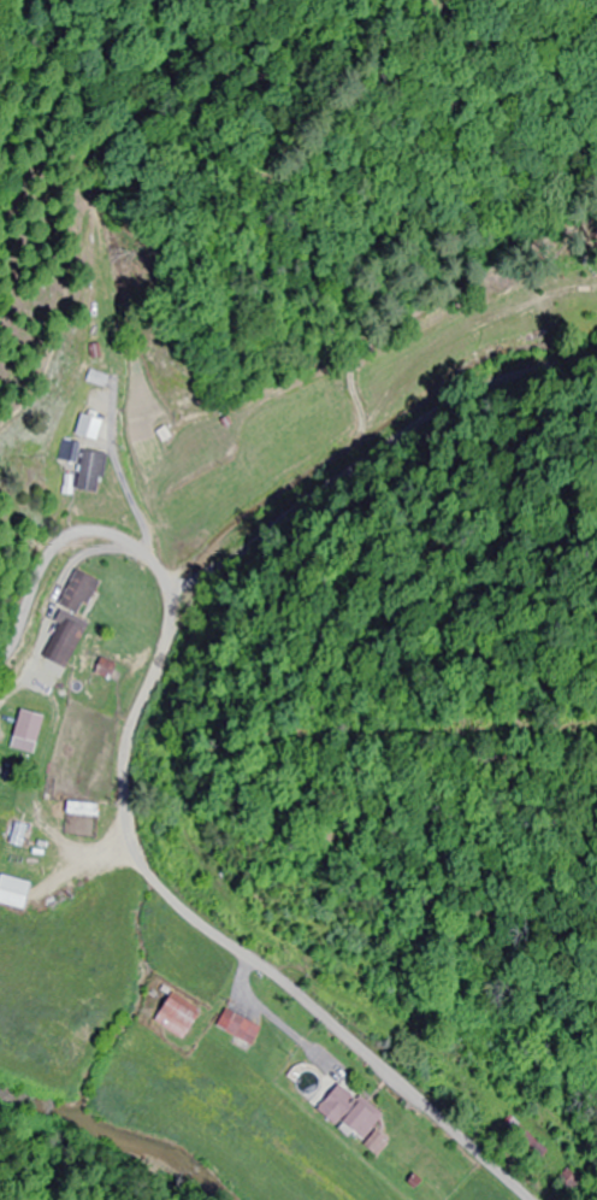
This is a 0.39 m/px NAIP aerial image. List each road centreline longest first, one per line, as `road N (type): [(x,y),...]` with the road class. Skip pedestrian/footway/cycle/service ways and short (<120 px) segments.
road 1 (residential): [(536,1199),(289,978),(182,906),(131,854),(122,793),(135,724),(150,664),(183,611),(142,546),(94,525),(61,536),(34,578),(0,663)]
road 2 (track): [(183,611),(260,565),(371,475),(474,429),(596,396)]

